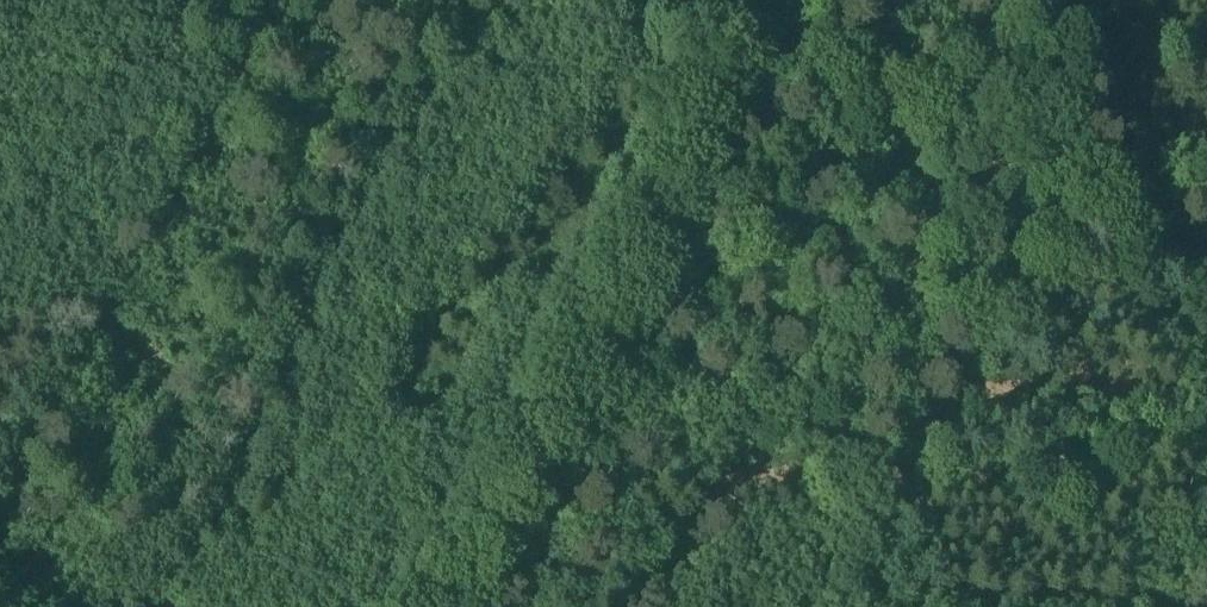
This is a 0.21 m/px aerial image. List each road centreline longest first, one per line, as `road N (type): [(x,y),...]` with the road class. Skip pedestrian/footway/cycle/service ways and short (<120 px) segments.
road 1 (track): [(674,0),(1206,282)]

